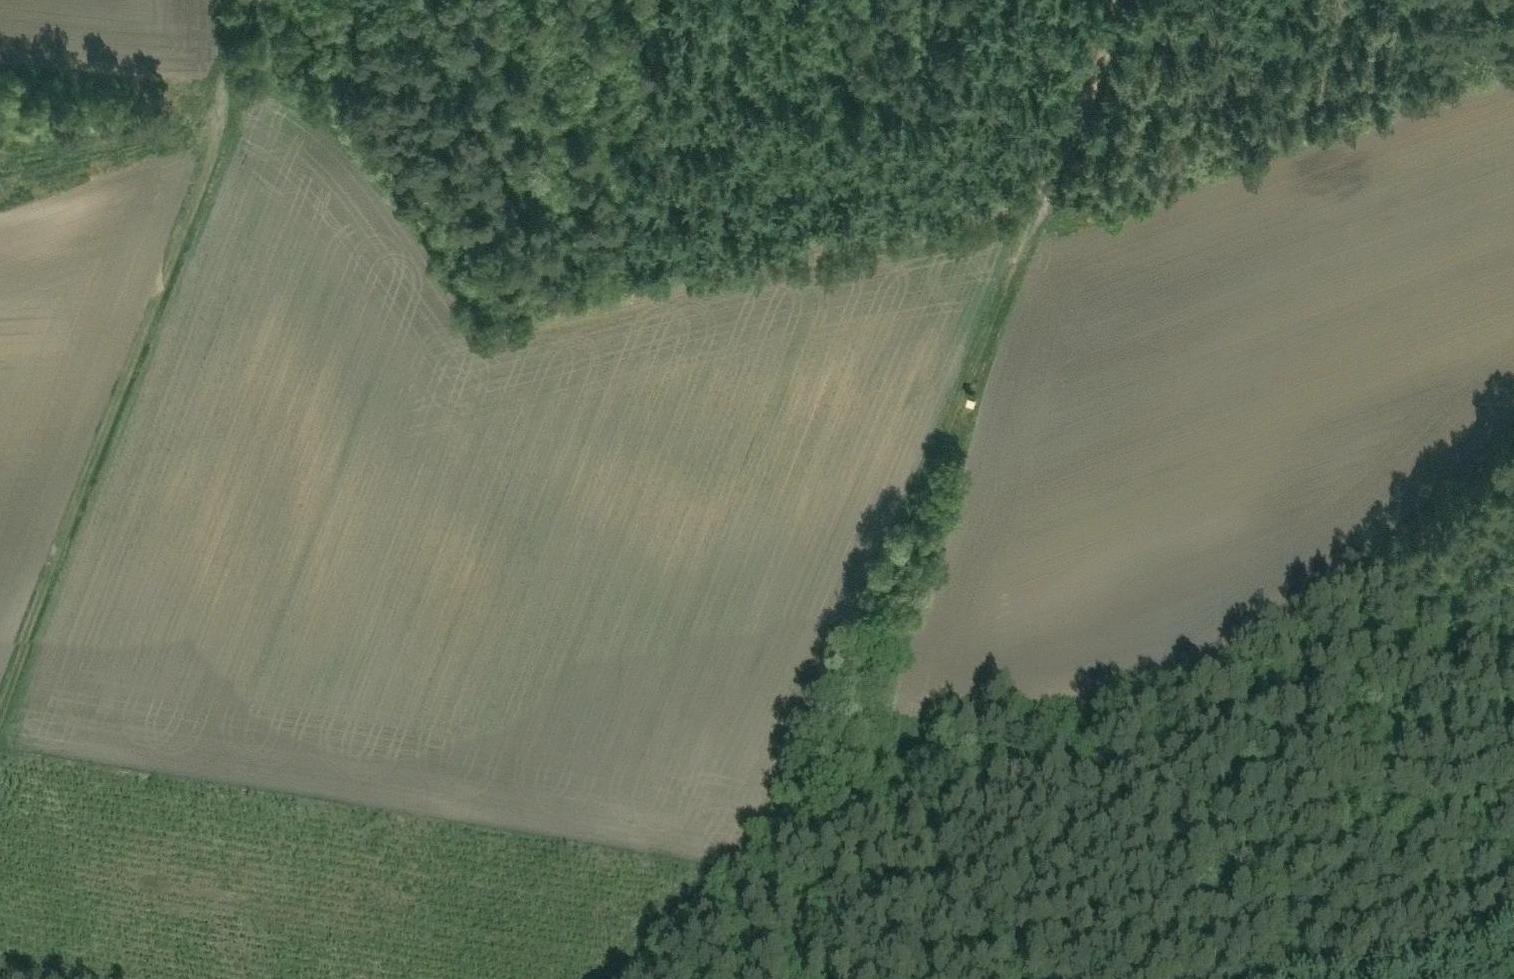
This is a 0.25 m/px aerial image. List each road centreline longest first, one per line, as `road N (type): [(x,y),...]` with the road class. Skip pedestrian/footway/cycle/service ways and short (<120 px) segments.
road 1 (track): [(705,978),(786,810),(1125,0)]
road 2 (track): [(0,690),(255,0)]

